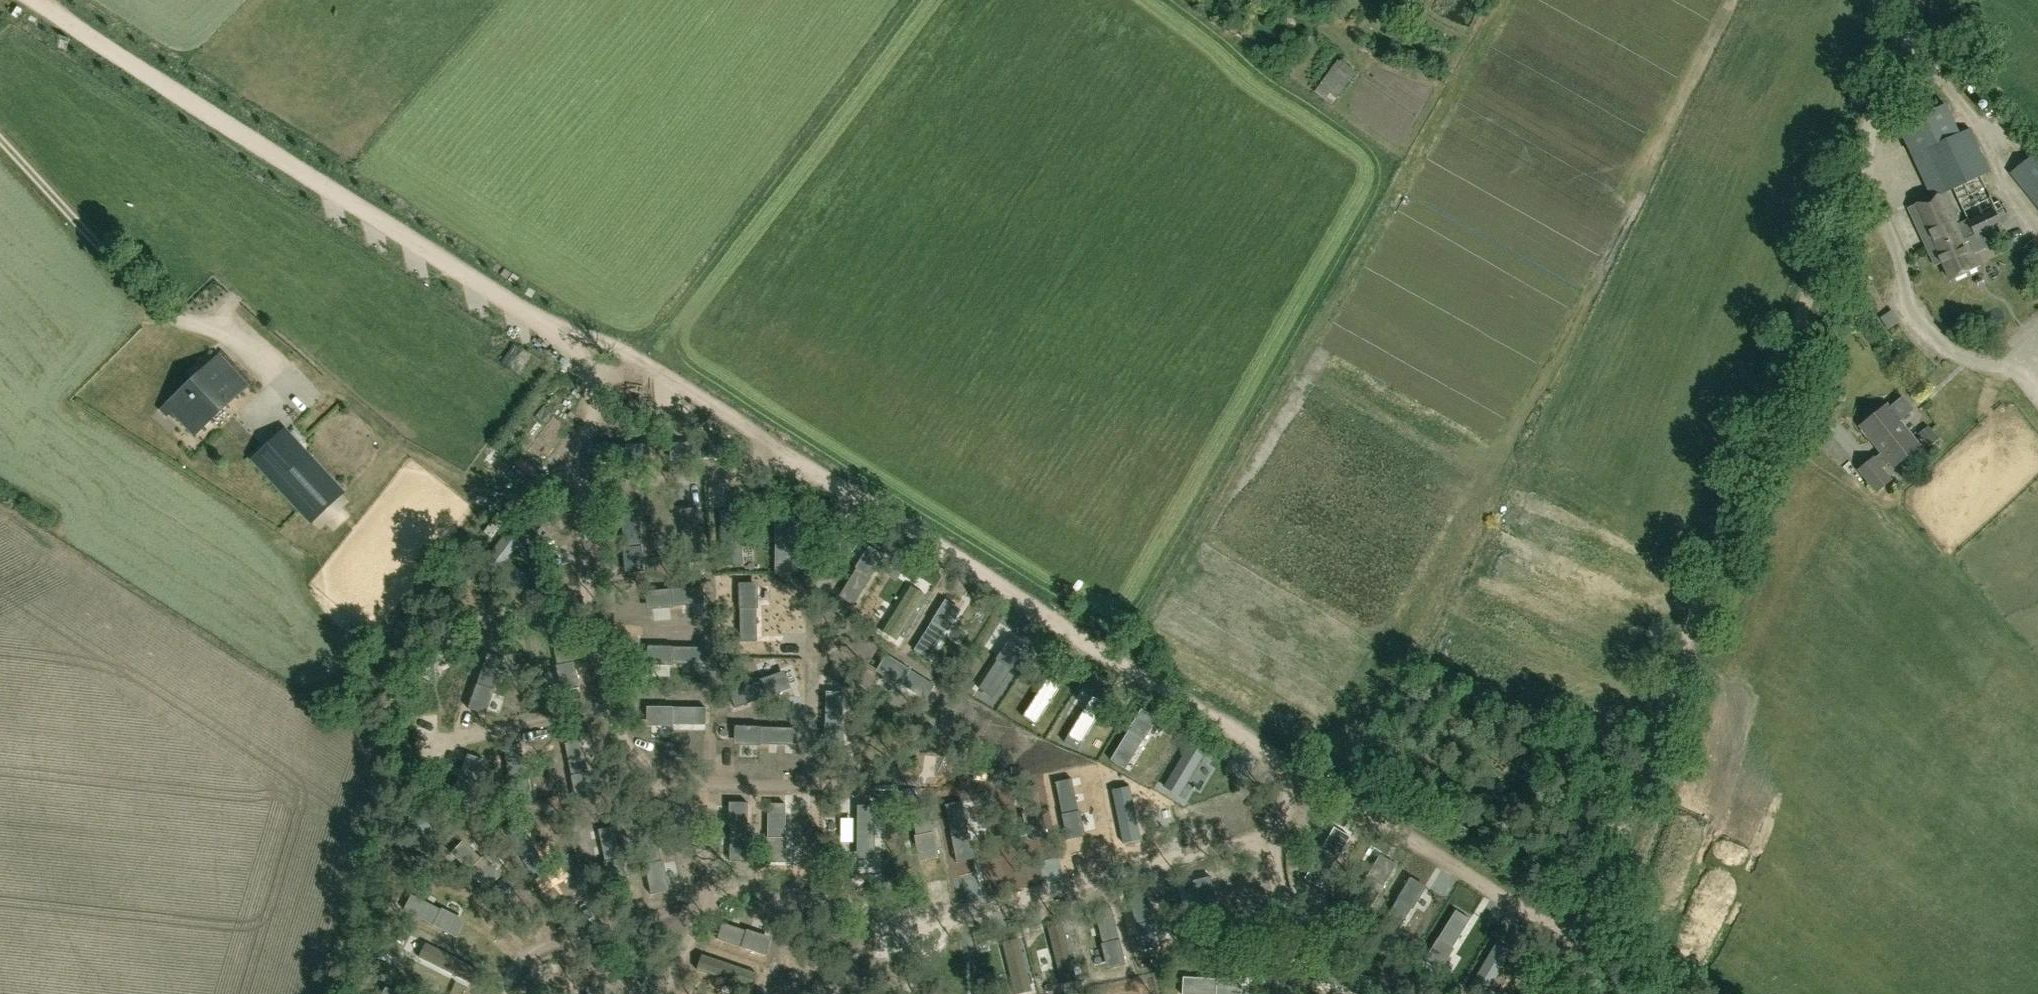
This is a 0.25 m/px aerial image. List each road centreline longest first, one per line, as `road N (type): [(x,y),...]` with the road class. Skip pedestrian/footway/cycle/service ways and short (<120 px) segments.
road 1 (track): [(1578,941),(1666,728),(1749,457)]
road 2 (unclassified): [(1749,457),(1912,0)]

